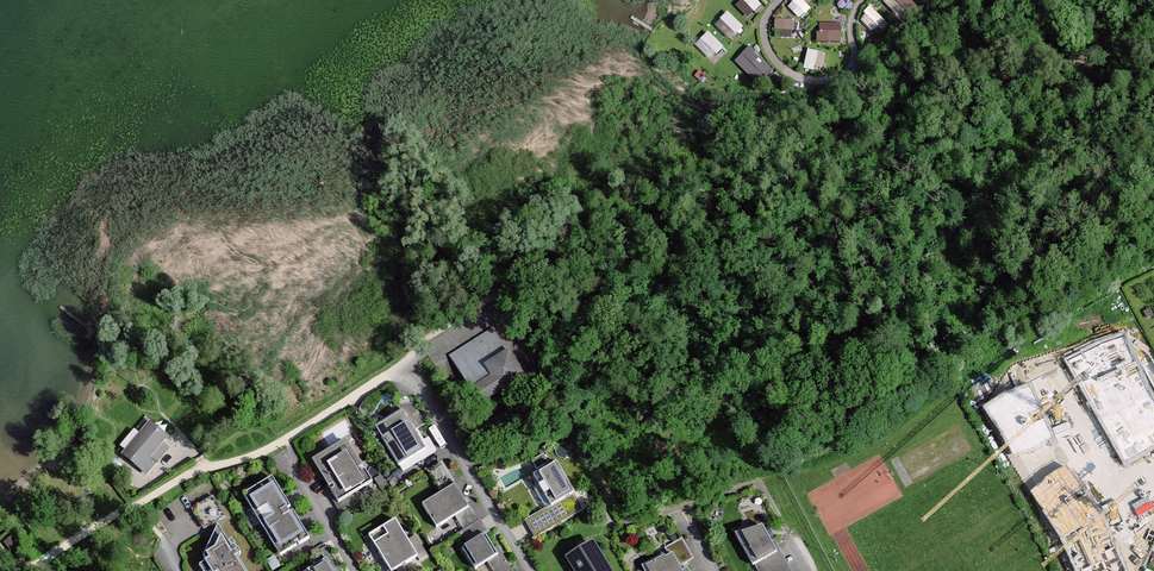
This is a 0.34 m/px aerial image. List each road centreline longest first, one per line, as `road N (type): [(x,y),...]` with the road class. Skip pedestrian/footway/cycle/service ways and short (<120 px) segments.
road 1 (residential): [(532,570),(409,362)]
road 2 (residential): [(354,570),(289,461)]

